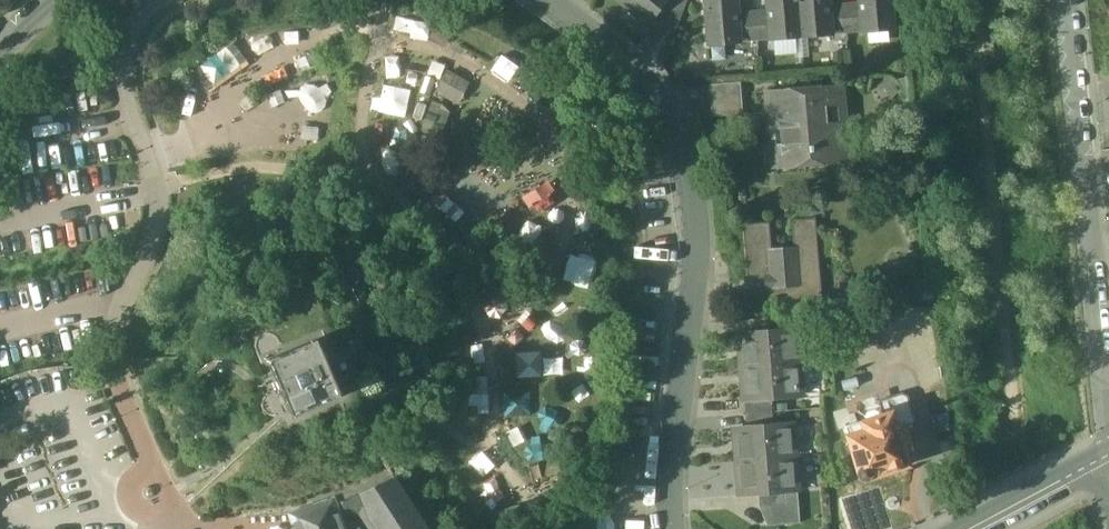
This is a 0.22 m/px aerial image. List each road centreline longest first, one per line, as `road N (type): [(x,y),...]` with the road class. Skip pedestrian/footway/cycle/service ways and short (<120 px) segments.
road 1 (residential): [(549,0),(620,52),(649,85),(695,189),(675,528)]
road 2 (track): [(973,0),(1015,432)]
road 3 (residential): [(1108,410),(1067,0)]
road 4 (tertiary): [(955,528),(1108,448)]

